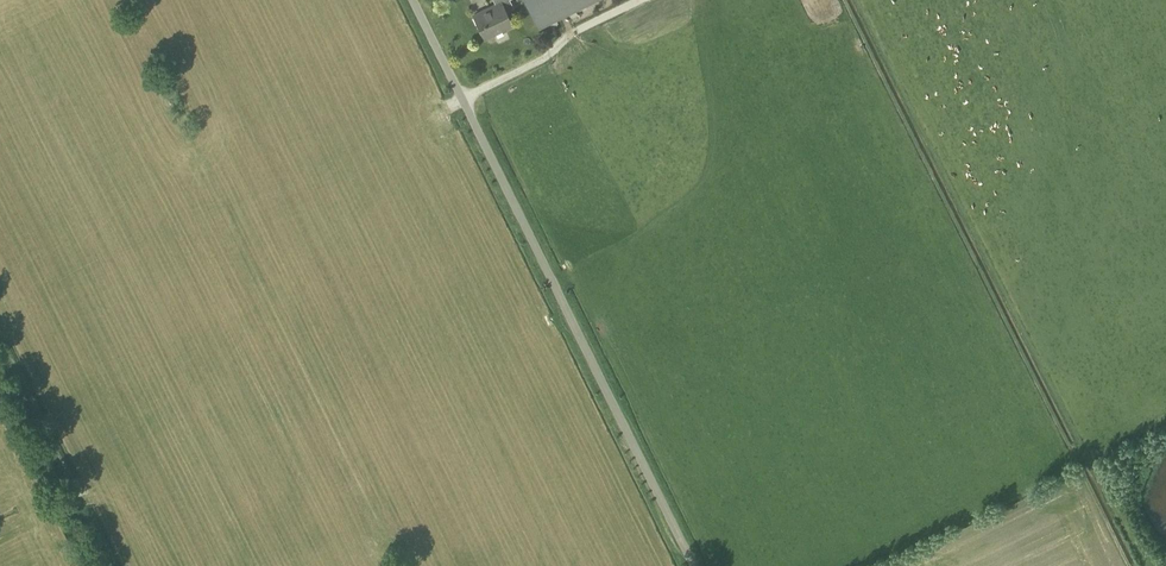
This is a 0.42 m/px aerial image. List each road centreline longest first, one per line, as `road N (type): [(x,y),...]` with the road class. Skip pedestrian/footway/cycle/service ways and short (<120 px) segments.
road 1 (unclassified): [(692,565),(413,0)]

